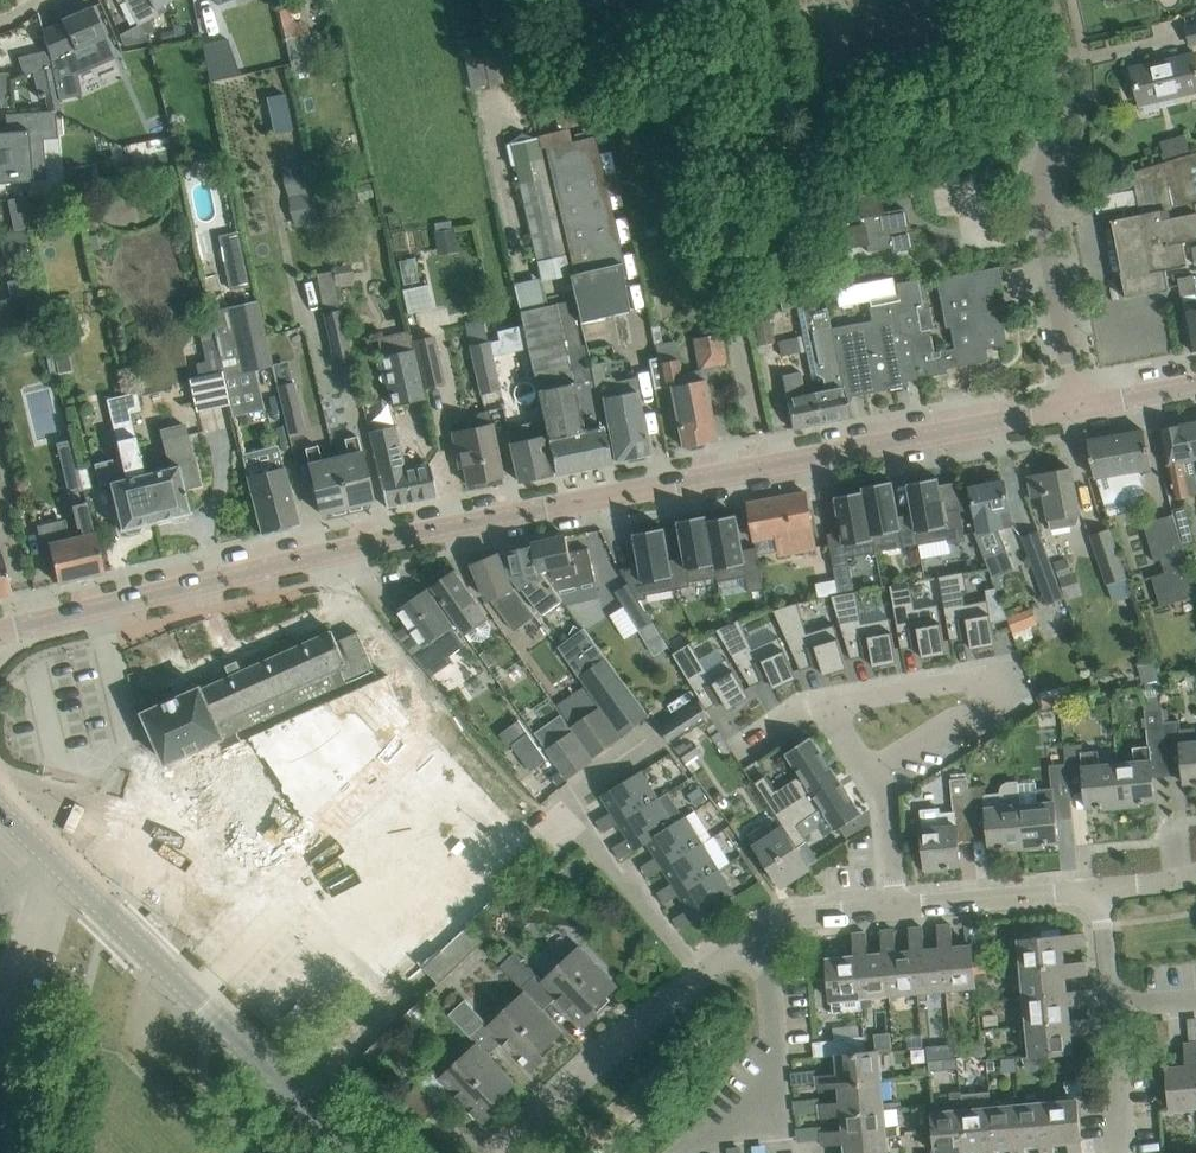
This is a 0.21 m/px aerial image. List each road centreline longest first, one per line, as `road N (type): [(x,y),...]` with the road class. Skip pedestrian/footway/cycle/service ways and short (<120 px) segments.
road 1 (tertiary): [(0,630),(544,508),(1076,407)]
road 2 (residential): [(354,1152),(0,808)]
road 3 (residential): [(1076,407),(1042,201),(1067,95),(1045,0)]
road 4 (residential): [(830,706),(977,677),(989,707),(950,719),(871,770)]
road 5 (residential): [(508,1152),(701,974)]
road 6 (residential): [(688,1152),(758,1109),(774,1041),(754,933)]
road 7 (residential): [(701,974),(563,799)]
road 8 (residential): [(898,908),(1100,889)]
road 9 (residential): [(1118,1152),(1110,1004)]
road 10 (residential): [(754,933),(793,917),(898,908)]
road 11 (residential): [(898,908),(888,805),(871,770)]
road 12 (track): [(517,123),(487,0)]
road 13 (tertiary): [(1076,407),(1195,385)]

